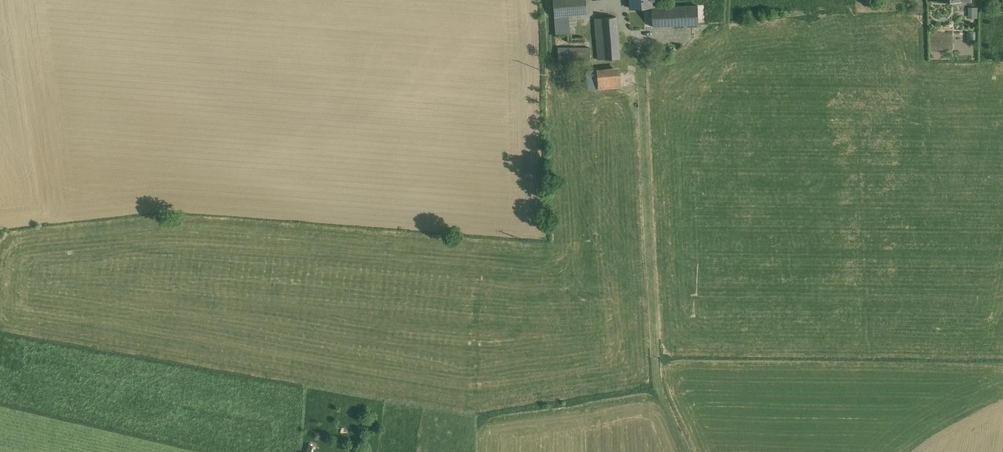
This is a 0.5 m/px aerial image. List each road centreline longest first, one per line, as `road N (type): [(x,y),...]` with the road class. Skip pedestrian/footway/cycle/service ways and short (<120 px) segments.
road 1 (track): [(685,451),(658,388),(642,88)]

